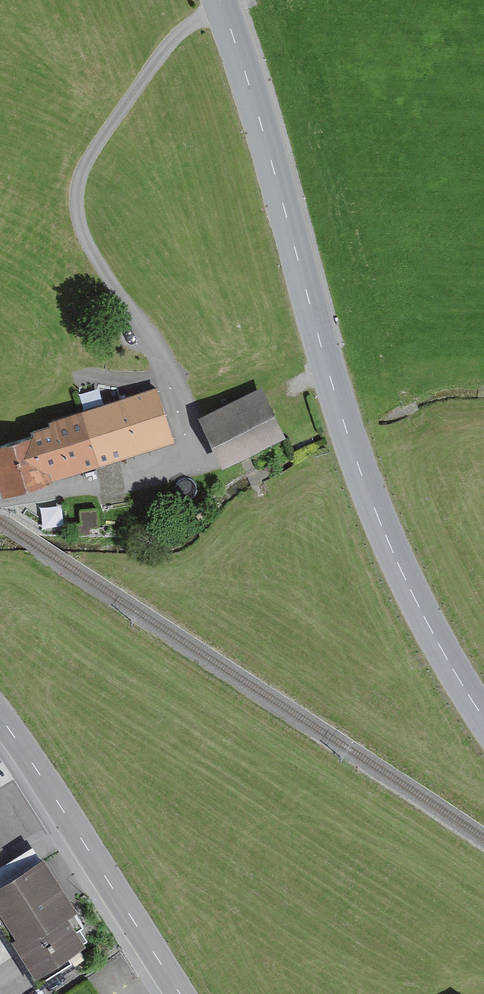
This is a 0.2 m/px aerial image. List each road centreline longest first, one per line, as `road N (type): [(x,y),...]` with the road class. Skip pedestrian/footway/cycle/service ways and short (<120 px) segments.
road 1 (secondary): [(483,721),(372,508),(221,0)]
road 2 (track): [(225,10),(169,48),(79,187),(81,230),(170,372),(191,458),(86,490),(0,504)]
road 3 (tertiary): [(181,993),(0,718)]

